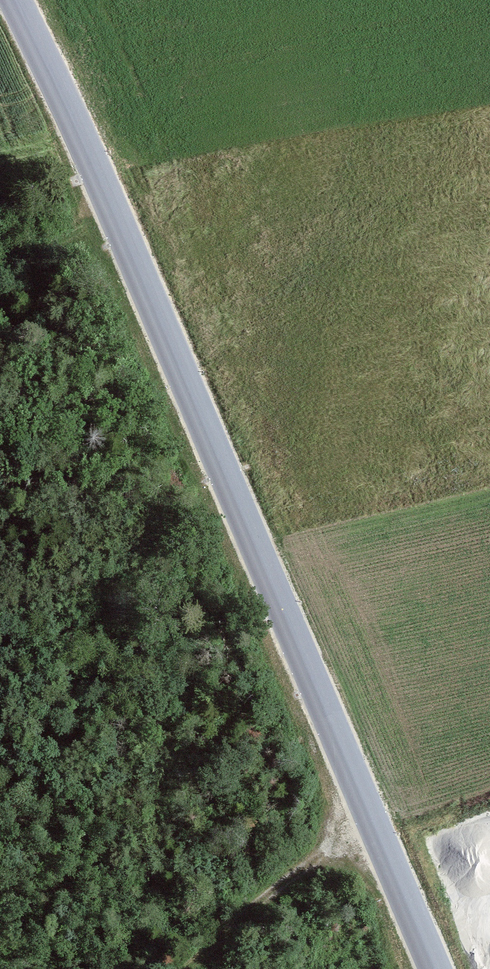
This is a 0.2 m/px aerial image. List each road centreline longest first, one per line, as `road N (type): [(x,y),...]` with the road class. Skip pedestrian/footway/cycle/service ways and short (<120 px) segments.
road 1 (tertiary): [(441,968),(120,226),(12,0)]
road 2 (track): [(192,968),(370,803)]
road 3 (track): [(120,226),(0,273)]

